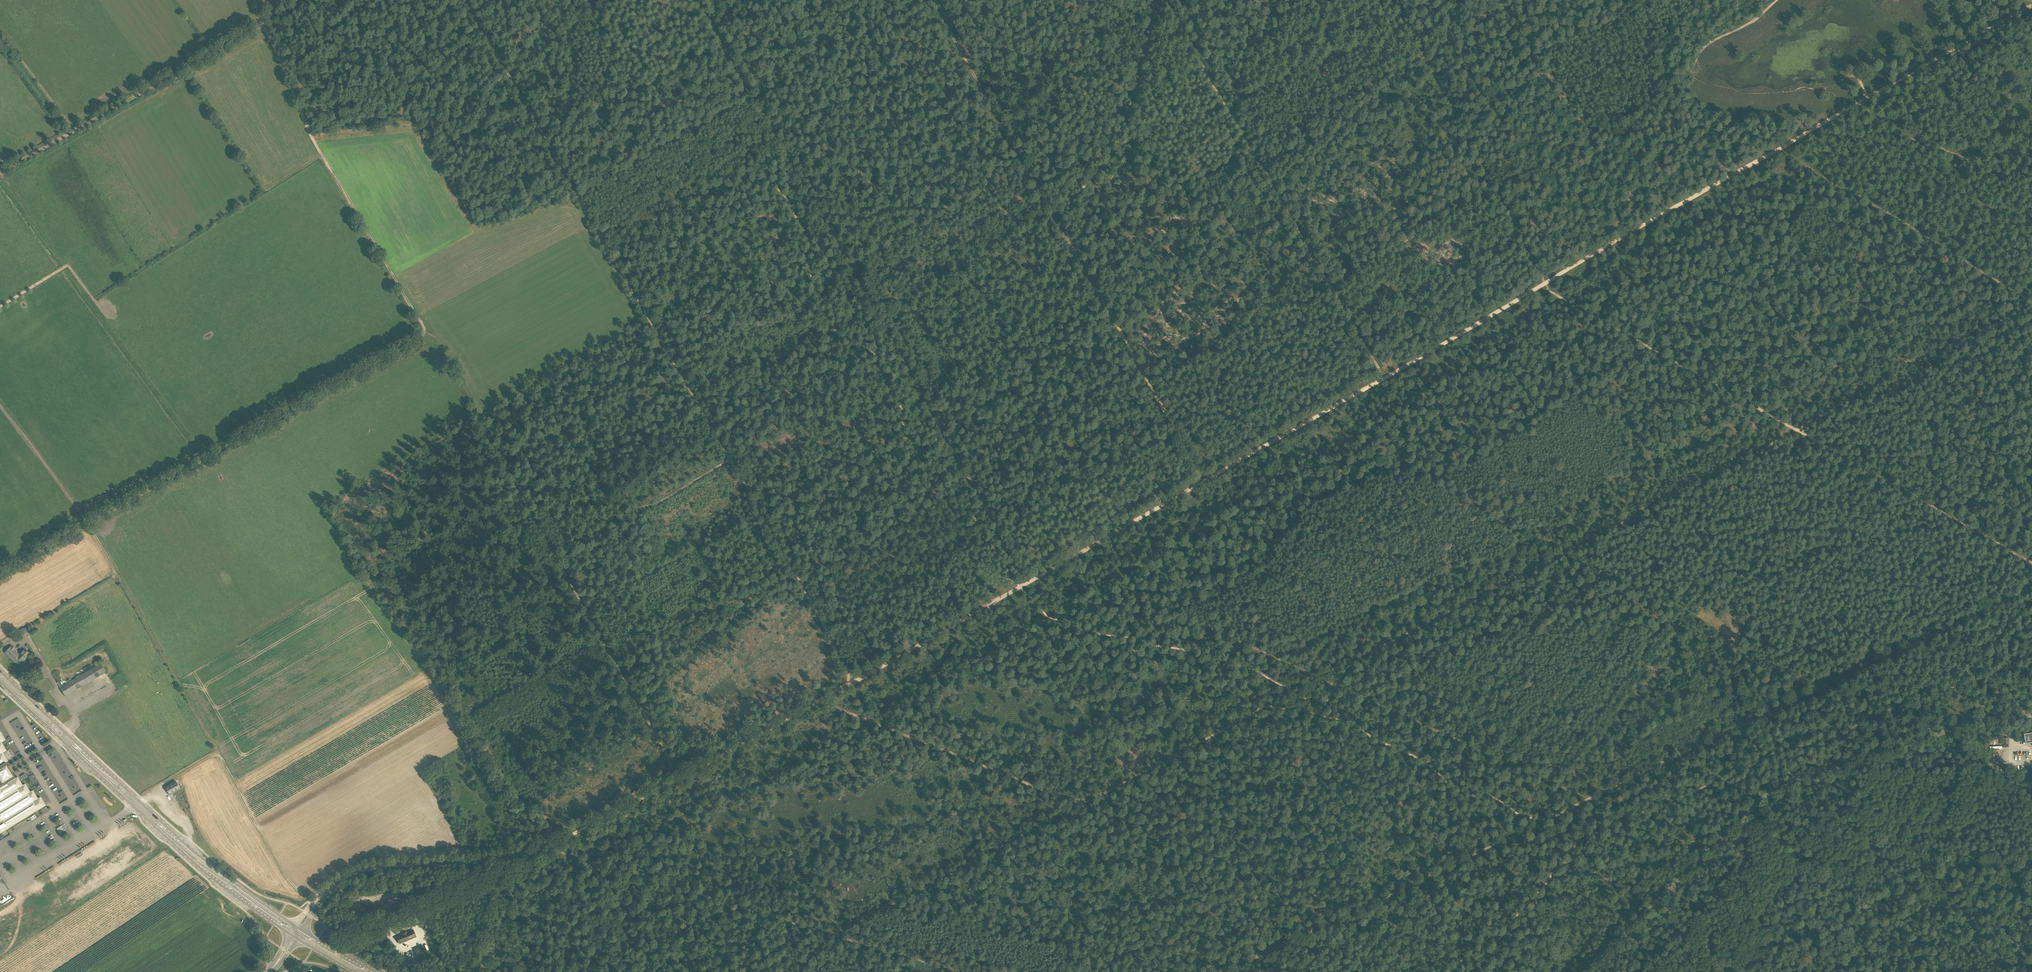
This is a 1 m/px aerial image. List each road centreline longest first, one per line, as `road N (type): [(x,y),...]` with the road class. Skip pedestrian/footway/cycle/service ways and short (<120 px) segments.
road 1 (track): [(1083,806),(1262,711),(1317,711),(1350,664),(1853,400),(1911,388),(1945,355),(1998,324),(2005,287)]
road 2 (track): [(1732,174),(1028,583)]
road 3 (track): [(1358,910),(2031,590)]
road 4 (track): [(1707,853),(1065,562)]
road 5 (track): [(1253,153),(1421,59),(1447,105),(1631,15),(1732,174)]
road 6 (track): [(506,465),(679,775),(635,876),(534,868),(493,875)]
road 7 (track): [(2031,563),(1546,284)]
road 8 (unclassified): [(1587,971),(1770,794),(1979,722),(2031,712)]
road 9 (track): [(0,574),(426,335)]
road 10 (track): [(1167,0),(1380,380)]
road 11 (track): [(547,848),(956,971)]
road 12 (track): [(695,402),(897,301),(1050,211)]
road 13 (track): [(929,1),(580,198)]
road 14 (secondary): [(295,926),(187,846),(0,669)]
road 15 (secondary): [(0,681),(182,852),(289,934)]
road 16 (track): [(819,701),(547,848),(495,859)]
road 17 (track): [(426,335),(307,127),(265,26)]
road 18 (track): [(698,0),(851,271)]
road 19 (track): [(1083,806),(1358,910)]
road 20 (track): [(819,701),(1083,806)]
road 21 (track): [(836,937),(1083,806)]
road 22 (track): [(1074,254),(1204,481)]
road 23 (track): [(676,367),(798,584)]
road 24 (track): [(1050,211),(1108,168),(1149,53),(1158,0)]
road 25 (track): [(851,271),(971,485)]
road 26 (track): [(164,783),(219,755),(281,871),(317,901)]
road 27 (track): [(265,26),(70,134)]
road 28 (track): [(117,572),(219,755)]
road 29 (track): [(1253,153),(1074,254)]
road 30 (track): [(1447,105),(1546,284)]
road 31 (track): [(1026,169),(851,271)]
road 32 (track): [(1028,583),(852,682)]
road 33 (track): [(971,485),(798,584)]
road 34 (track): [(2031,7),(1857,103)]
road 35 (track): [(676,367),(506,465)]
road 36 (track): [(929,0),(1026,169)]
road 37 (track): [(554,153),(473,0)]
road 38 (track): [(495,859),(383,867),(335,886)]
road 39 (track): [(506,465),(445,346),(426,335)]
road 40 (track): [(1857,103),(1732,174)]
road 41 (track): [(2005,287),(1884,211)]
road 42 (track): [(1234,971),(1358,910)]

